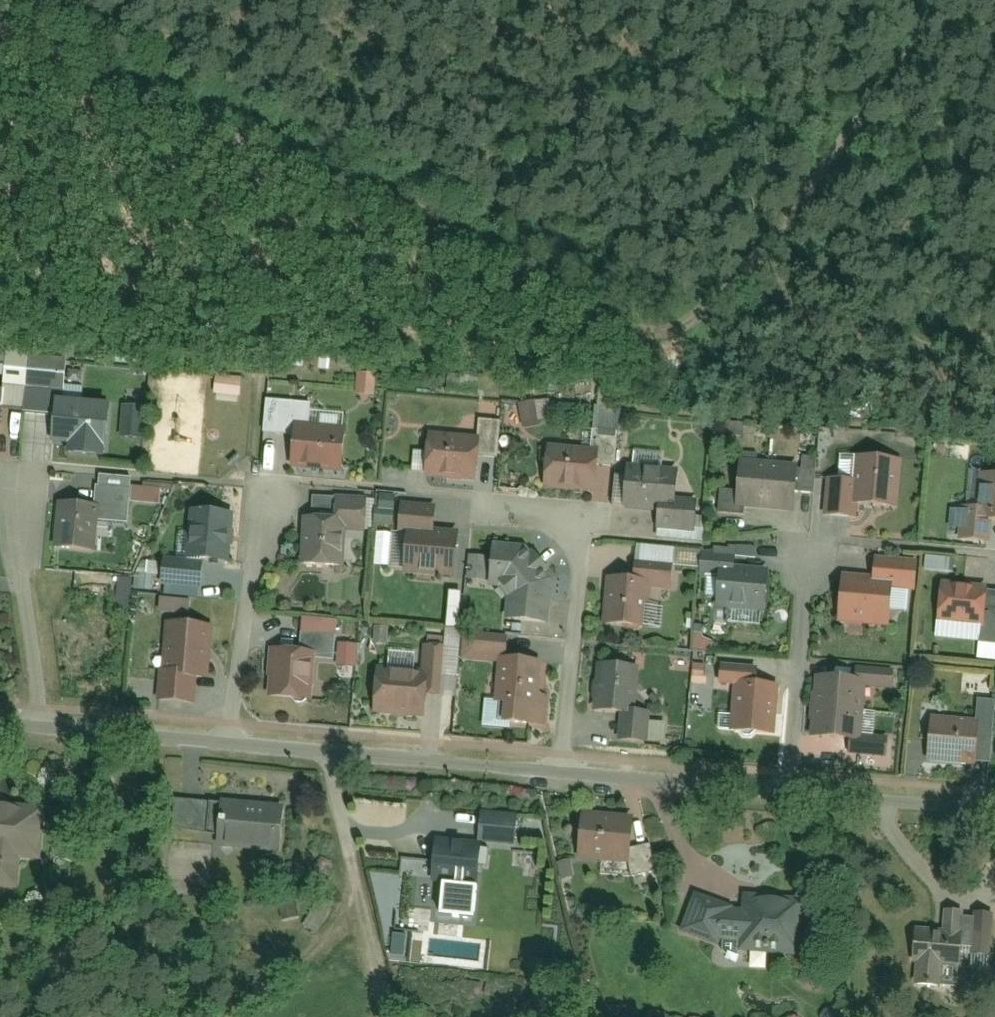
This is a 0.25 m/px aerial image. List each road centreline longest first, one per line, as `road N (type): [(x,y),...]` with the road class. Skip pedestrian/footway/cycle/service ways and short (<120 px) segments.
road 1 (residential): [(562,774),(571,511),(496,505)]
road 2 (residential): [(226,744),(562,774)]
road 3 (residential): [(789,796),(801,533)]
road 4 (residential): [(226,744),(256,488)]
road 5 (residential): [(40,730),(1,480)]
road 6 (residential): [(562,774),(789,796)]
road 7 (residential): [(789,796),(994,812)]
road 8 (residential): [(40,730),(226,744)]

